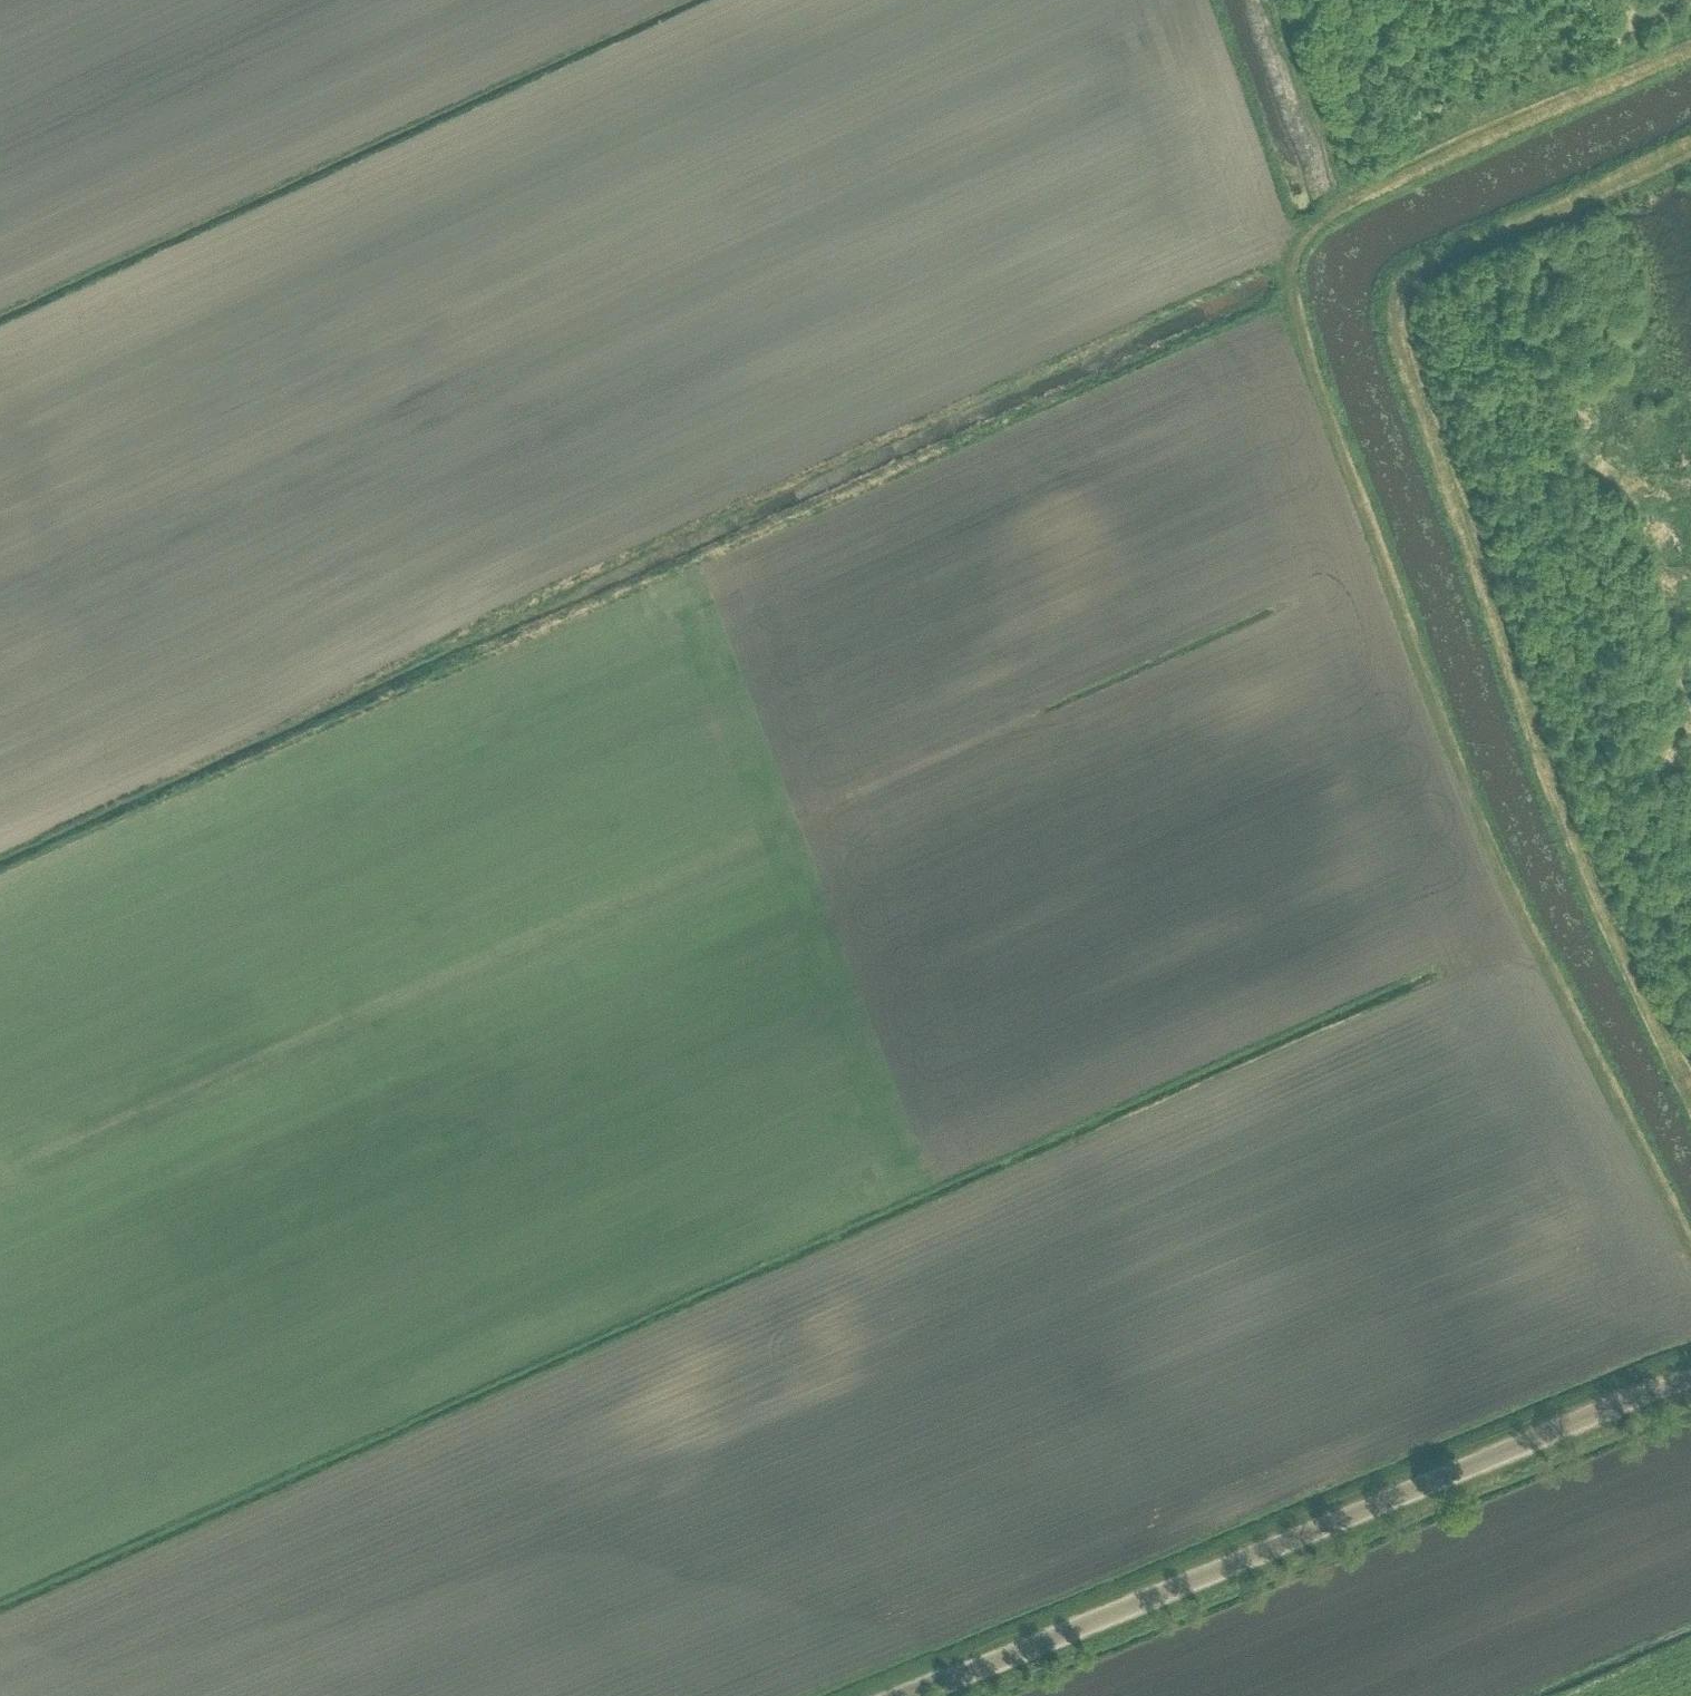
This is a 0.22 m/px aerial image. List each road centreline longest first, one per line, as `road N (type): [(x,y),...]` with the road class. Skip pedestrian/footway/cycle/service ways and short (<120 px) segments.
road 1 (track): [(1690,137),(1412,262),(1389,299),(1560,828),(1690,1109)]
road 2 (unclassified): [(909,1695),(1690,1380)]

